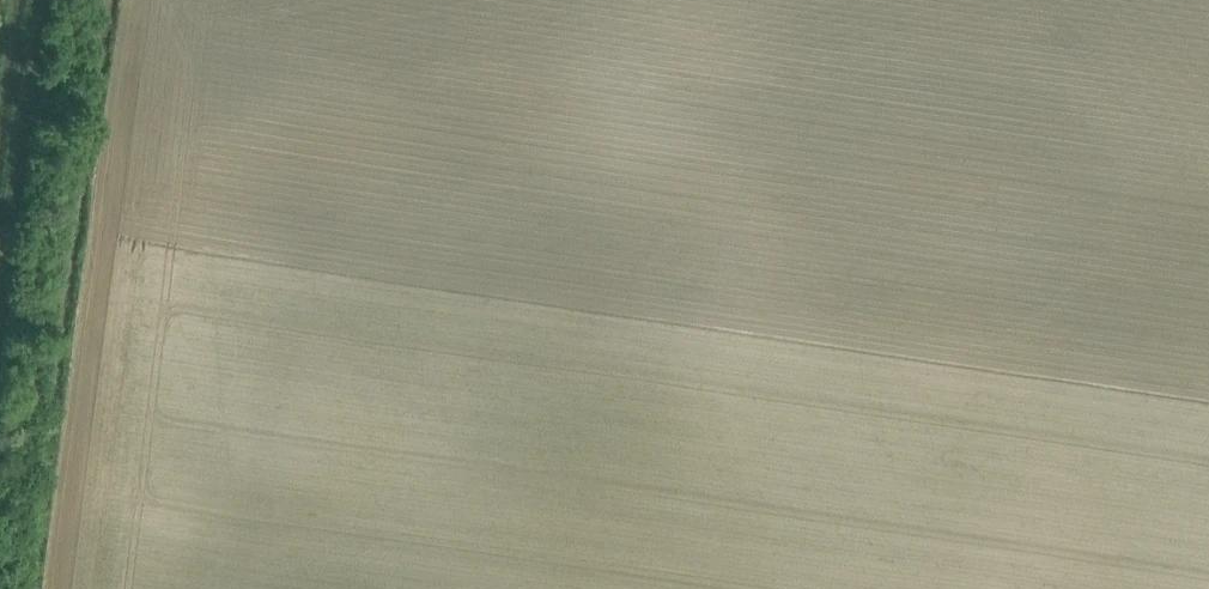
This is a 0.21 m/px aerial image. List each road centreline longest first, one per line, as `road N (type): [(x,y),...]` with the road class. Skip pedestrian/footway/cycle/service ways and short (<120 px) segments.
road 1 (track): [(0,291),(37,0)]

